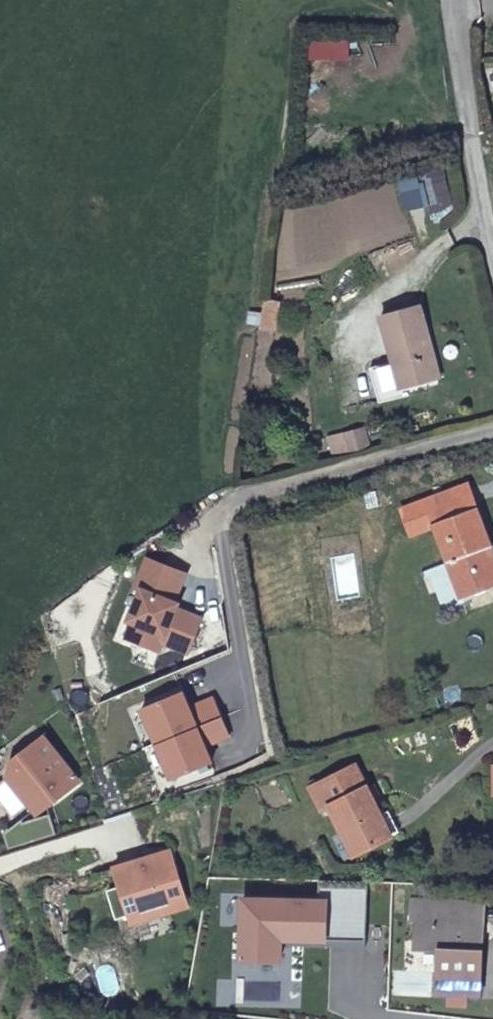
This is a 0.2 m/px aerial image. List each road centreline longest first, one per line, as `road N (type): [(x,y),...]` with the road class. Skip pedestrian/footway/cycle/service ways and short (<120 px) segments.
road 1 (track): [(449,0),(466,163)]

